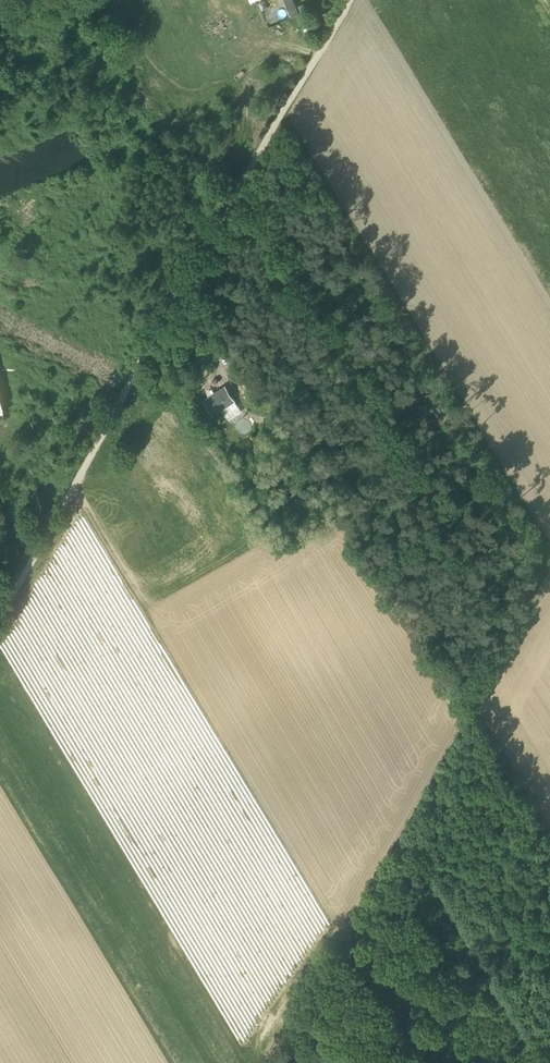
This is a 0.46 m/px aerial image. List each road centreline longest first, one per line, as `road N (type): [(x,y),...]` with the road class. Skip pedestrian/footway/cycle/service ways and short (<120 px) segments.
road 1 (track): [(185,282),(0,610)]

